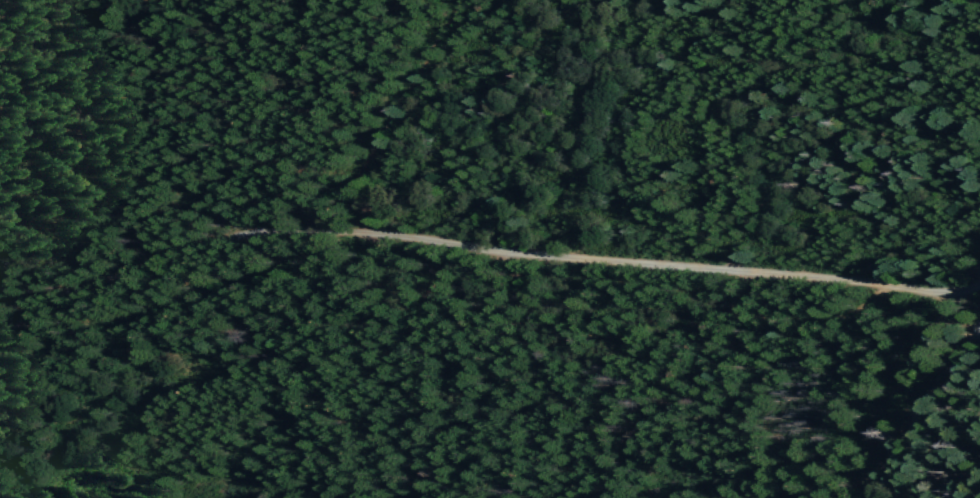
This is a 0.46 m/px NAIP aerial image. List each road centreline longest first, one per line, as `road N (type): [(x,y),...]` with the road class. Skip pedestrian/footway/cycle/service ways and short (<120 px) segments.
road 1 (residential): [(0,302),(227,236),(317,229),(755,267),(910,289),(979,274)]
road 2 (track): [(365,231),(365,178),(452,0)]
road 3 (residential): [(881,497),(896,456),(979,319)]

